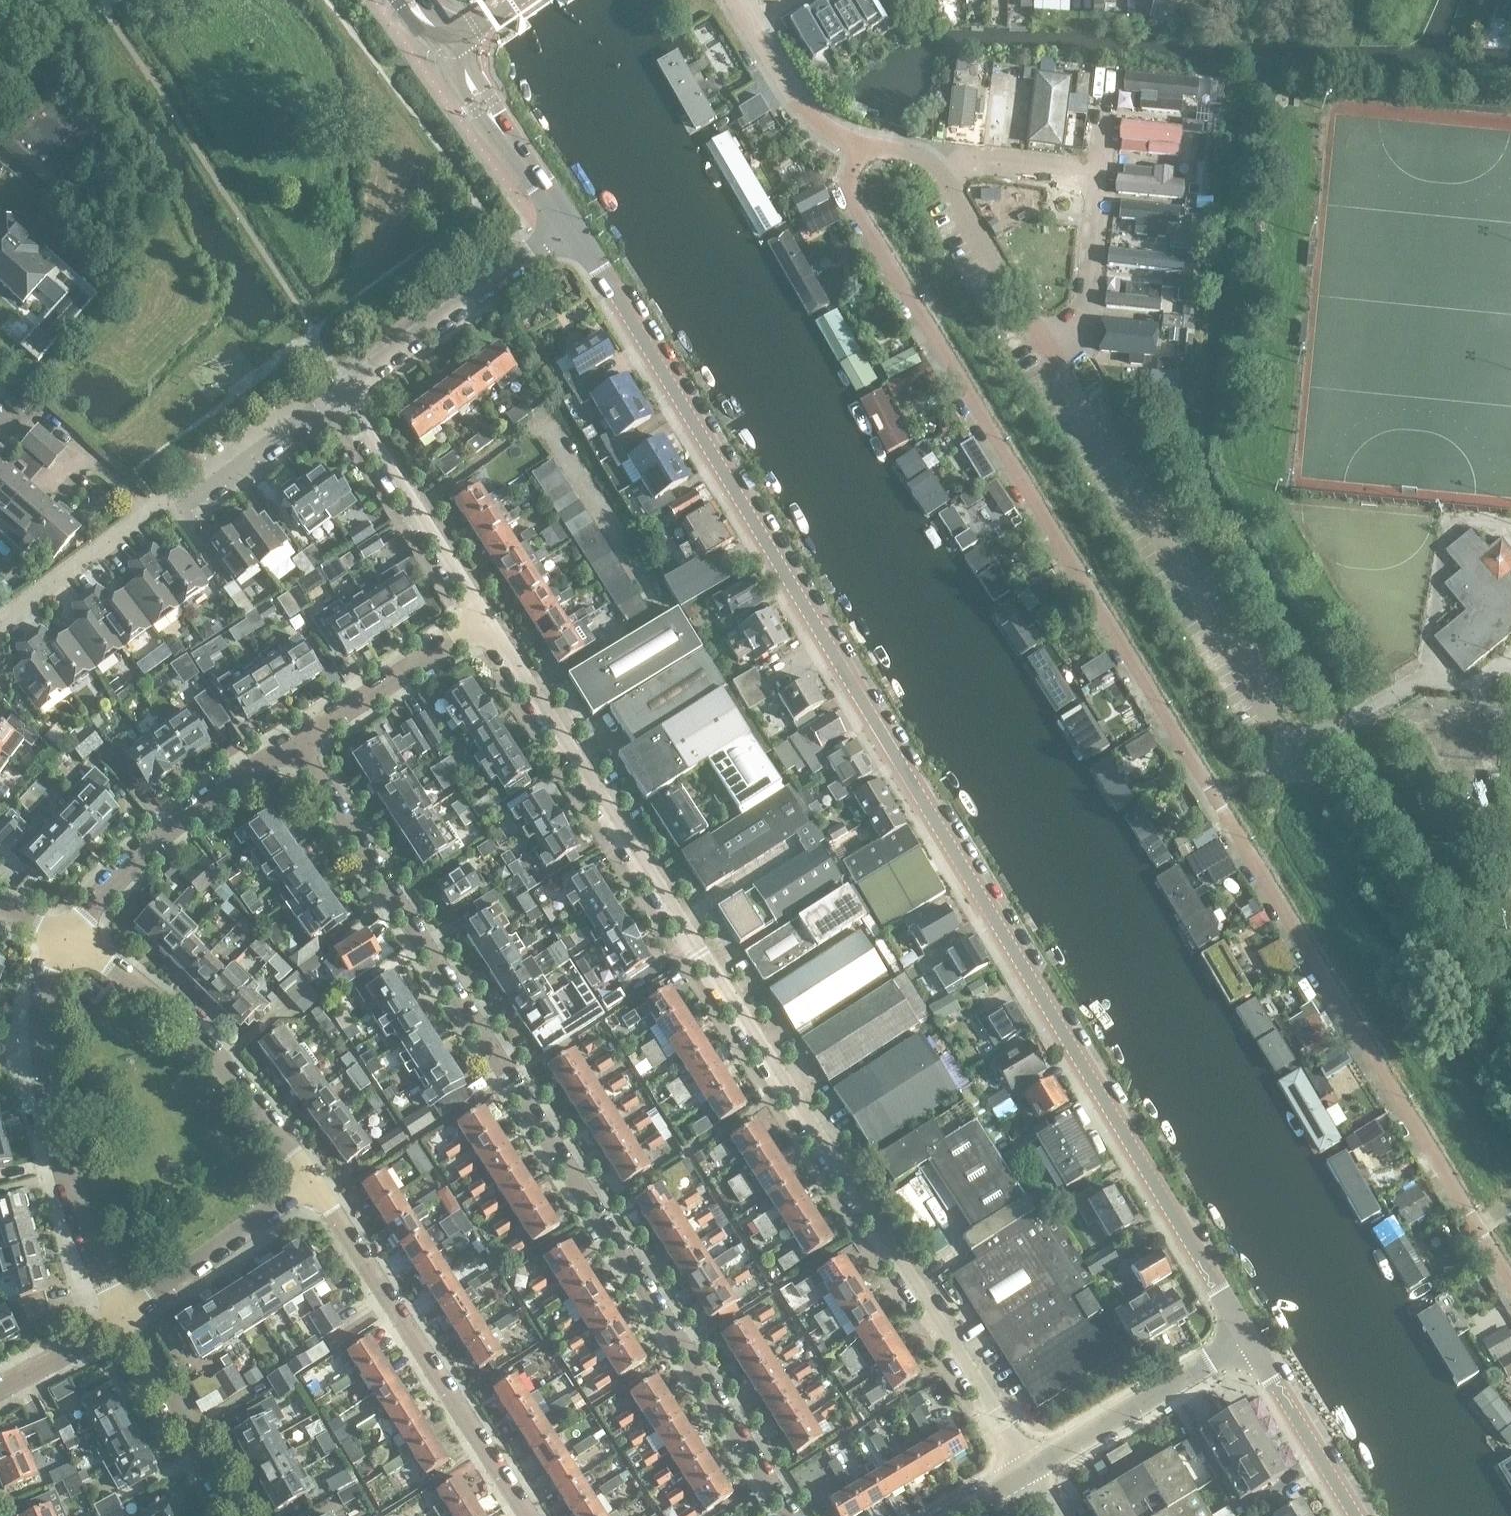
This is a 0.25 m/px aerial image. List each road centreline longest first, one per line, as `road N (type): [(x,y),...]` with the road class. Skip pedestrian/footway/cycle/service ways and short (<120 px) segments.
road 1 (residential): [(1510,1287),(852,201),(860,149)]
road 2 (tertiary): [(1247,1337),(887,734),(571,230)]
road 3 (residential): [(1029,1468),(702,952),(481,626)]
road 4 (residential): [(789,1515),(514,1075),(295,749)]
road 5 (residential): [(481,626),(337,398),(571,230)]
road 6 (unclassified): [(1311,781),(1043,340)]
road 7 (residential): [(118,1321),(73,1200),(40,1062),(38,1012),(64,935)]
road 8 (residential): [(525,1515),(315,1189)]
road 9 (residential): [(0,623),(320,408)]
road 10 (residential): [(315,1189),(208,1050),(64,935)]
road 11 (residential): [(64,935),(177,820),(295,749)]
road 12 (residential): [(1029,1468),(1247,1337)]
road 13 (residential): [(118,1321),(315,1189)]
road 14 (residential): [(232,1515),(118,1321)]
road 15 (residential): [(295,749),(481,626)]
road 16 (tertiary): [(571,230),(449,47)]
road 17 (tertiary): [(1356,1515),(1247,1337)]
road 18 (residential): [(1043,340),(1083,320),(1100,168)]
road 19 (unclassified): [(1043,340),(944,179)]
road 20 (unclassified): [(860,149),(798,104),(746,11)]
road 21 (residential): [(1100,168),(994,159),(944,179)]
road 22 (residential): [(0,1385),(118,1321)]

